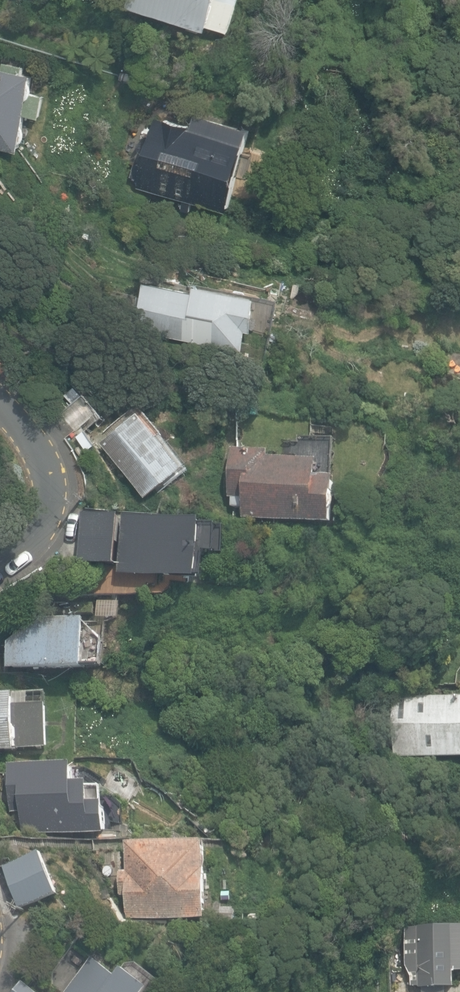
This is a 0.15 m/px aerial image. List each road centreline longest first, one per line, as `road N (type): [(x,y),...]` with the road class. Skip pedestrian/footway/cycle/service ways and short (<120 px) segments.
road 1 (residential): [(0,571),(30,552),(50,527),(55,497),(43,449),(0,393)]

